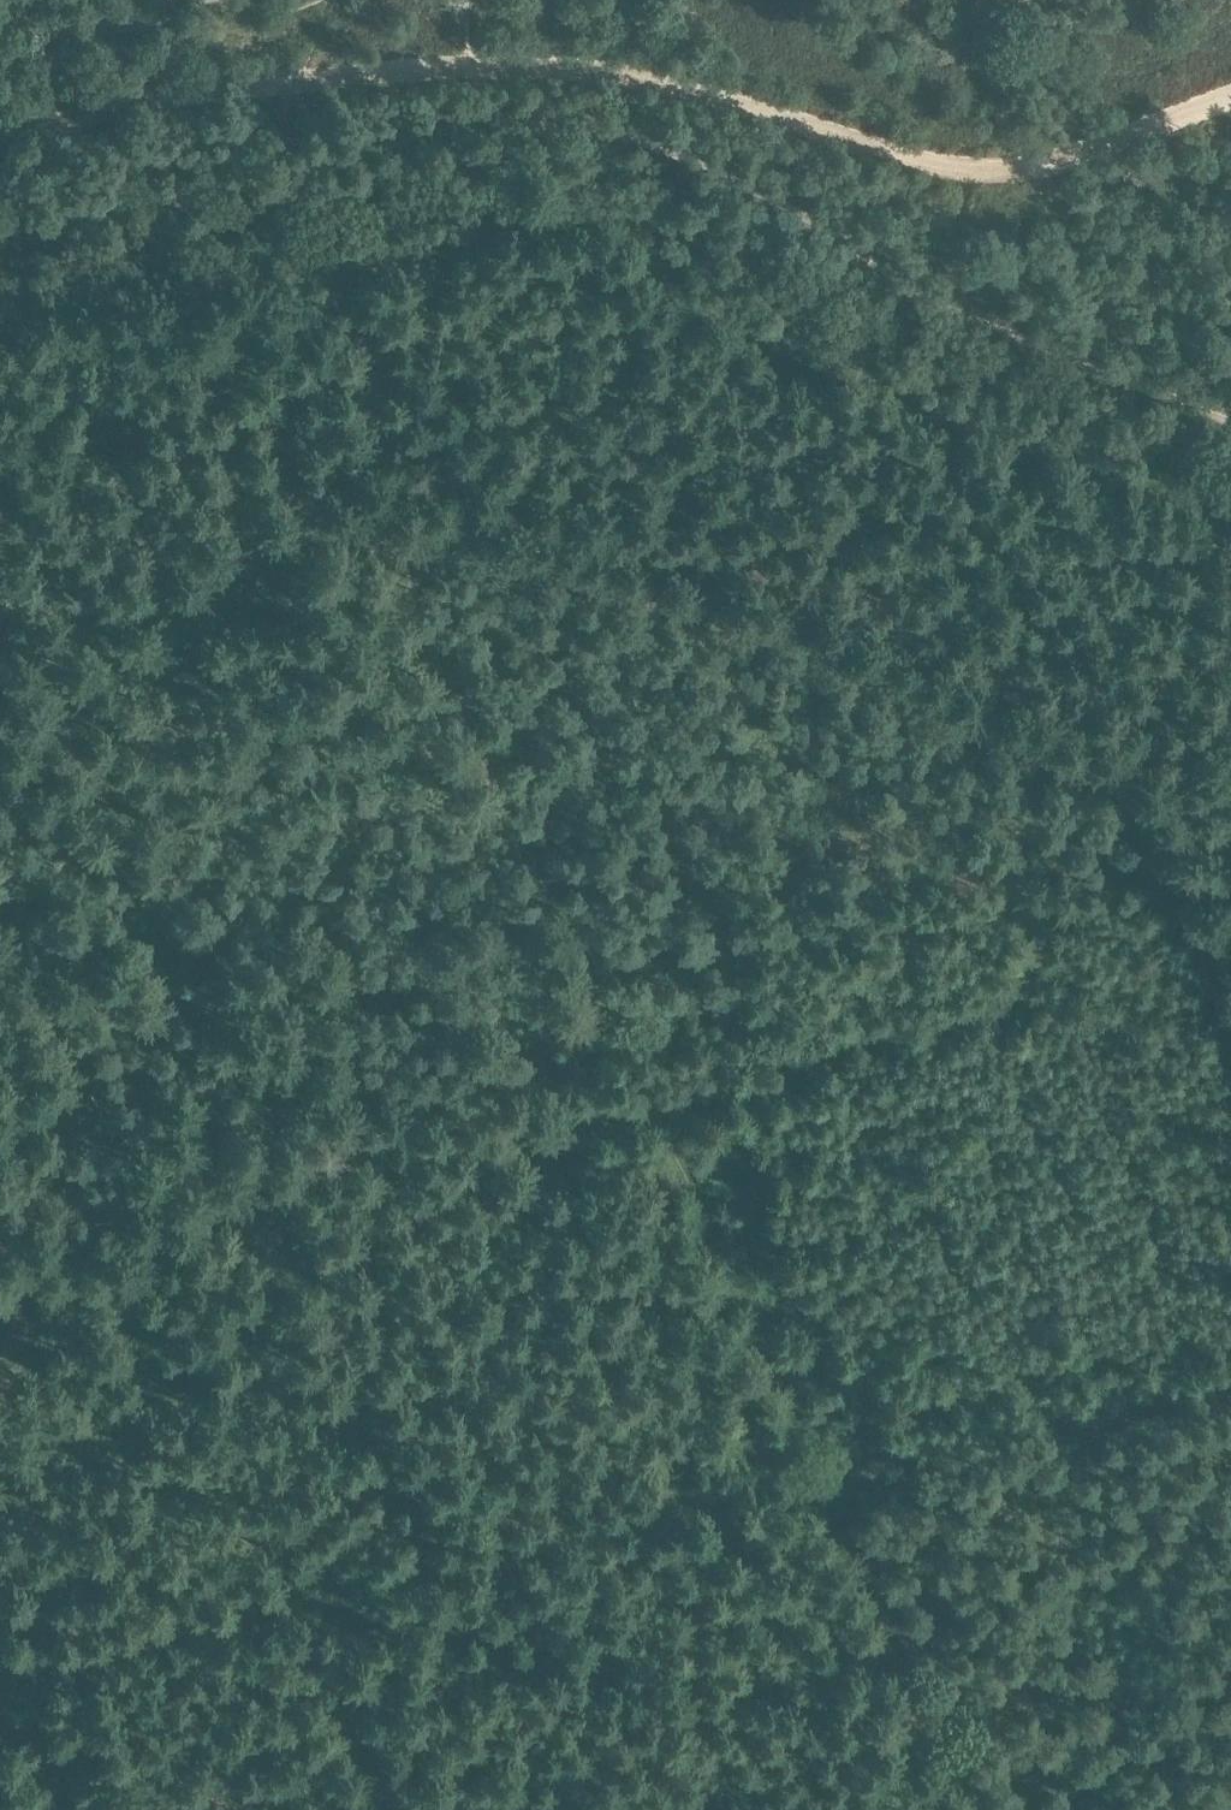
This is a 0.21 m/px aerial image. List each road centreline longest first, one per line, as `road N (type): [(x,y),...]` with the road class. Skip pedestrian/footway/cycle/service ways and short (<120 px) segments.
road 1 (track): [(371,343),(402,565),(1014,1809)]
road 2 (track): [(1230,866),(1159,853),(1128,781),(956,689),(458,518),(331,520),(283,529),(248,546),(164,630),(135,646),(0,674)]
road 3 (track): [(1230,96),(1067,155),(1008,169),(947,168),(638,77),(470,64),(247,87)]
road 4 (track): [(300,169),(430,130),(519,124),(663,140),(805,203),(844,228),(889,276),(1230,421)]
road 5 (track): [(0,221),(224,192),(300,169)]
road 6 (track): [(247,87),(0,132)]
road 7 (track): [(371,343),(338,303),(312,240),(300,169)]

